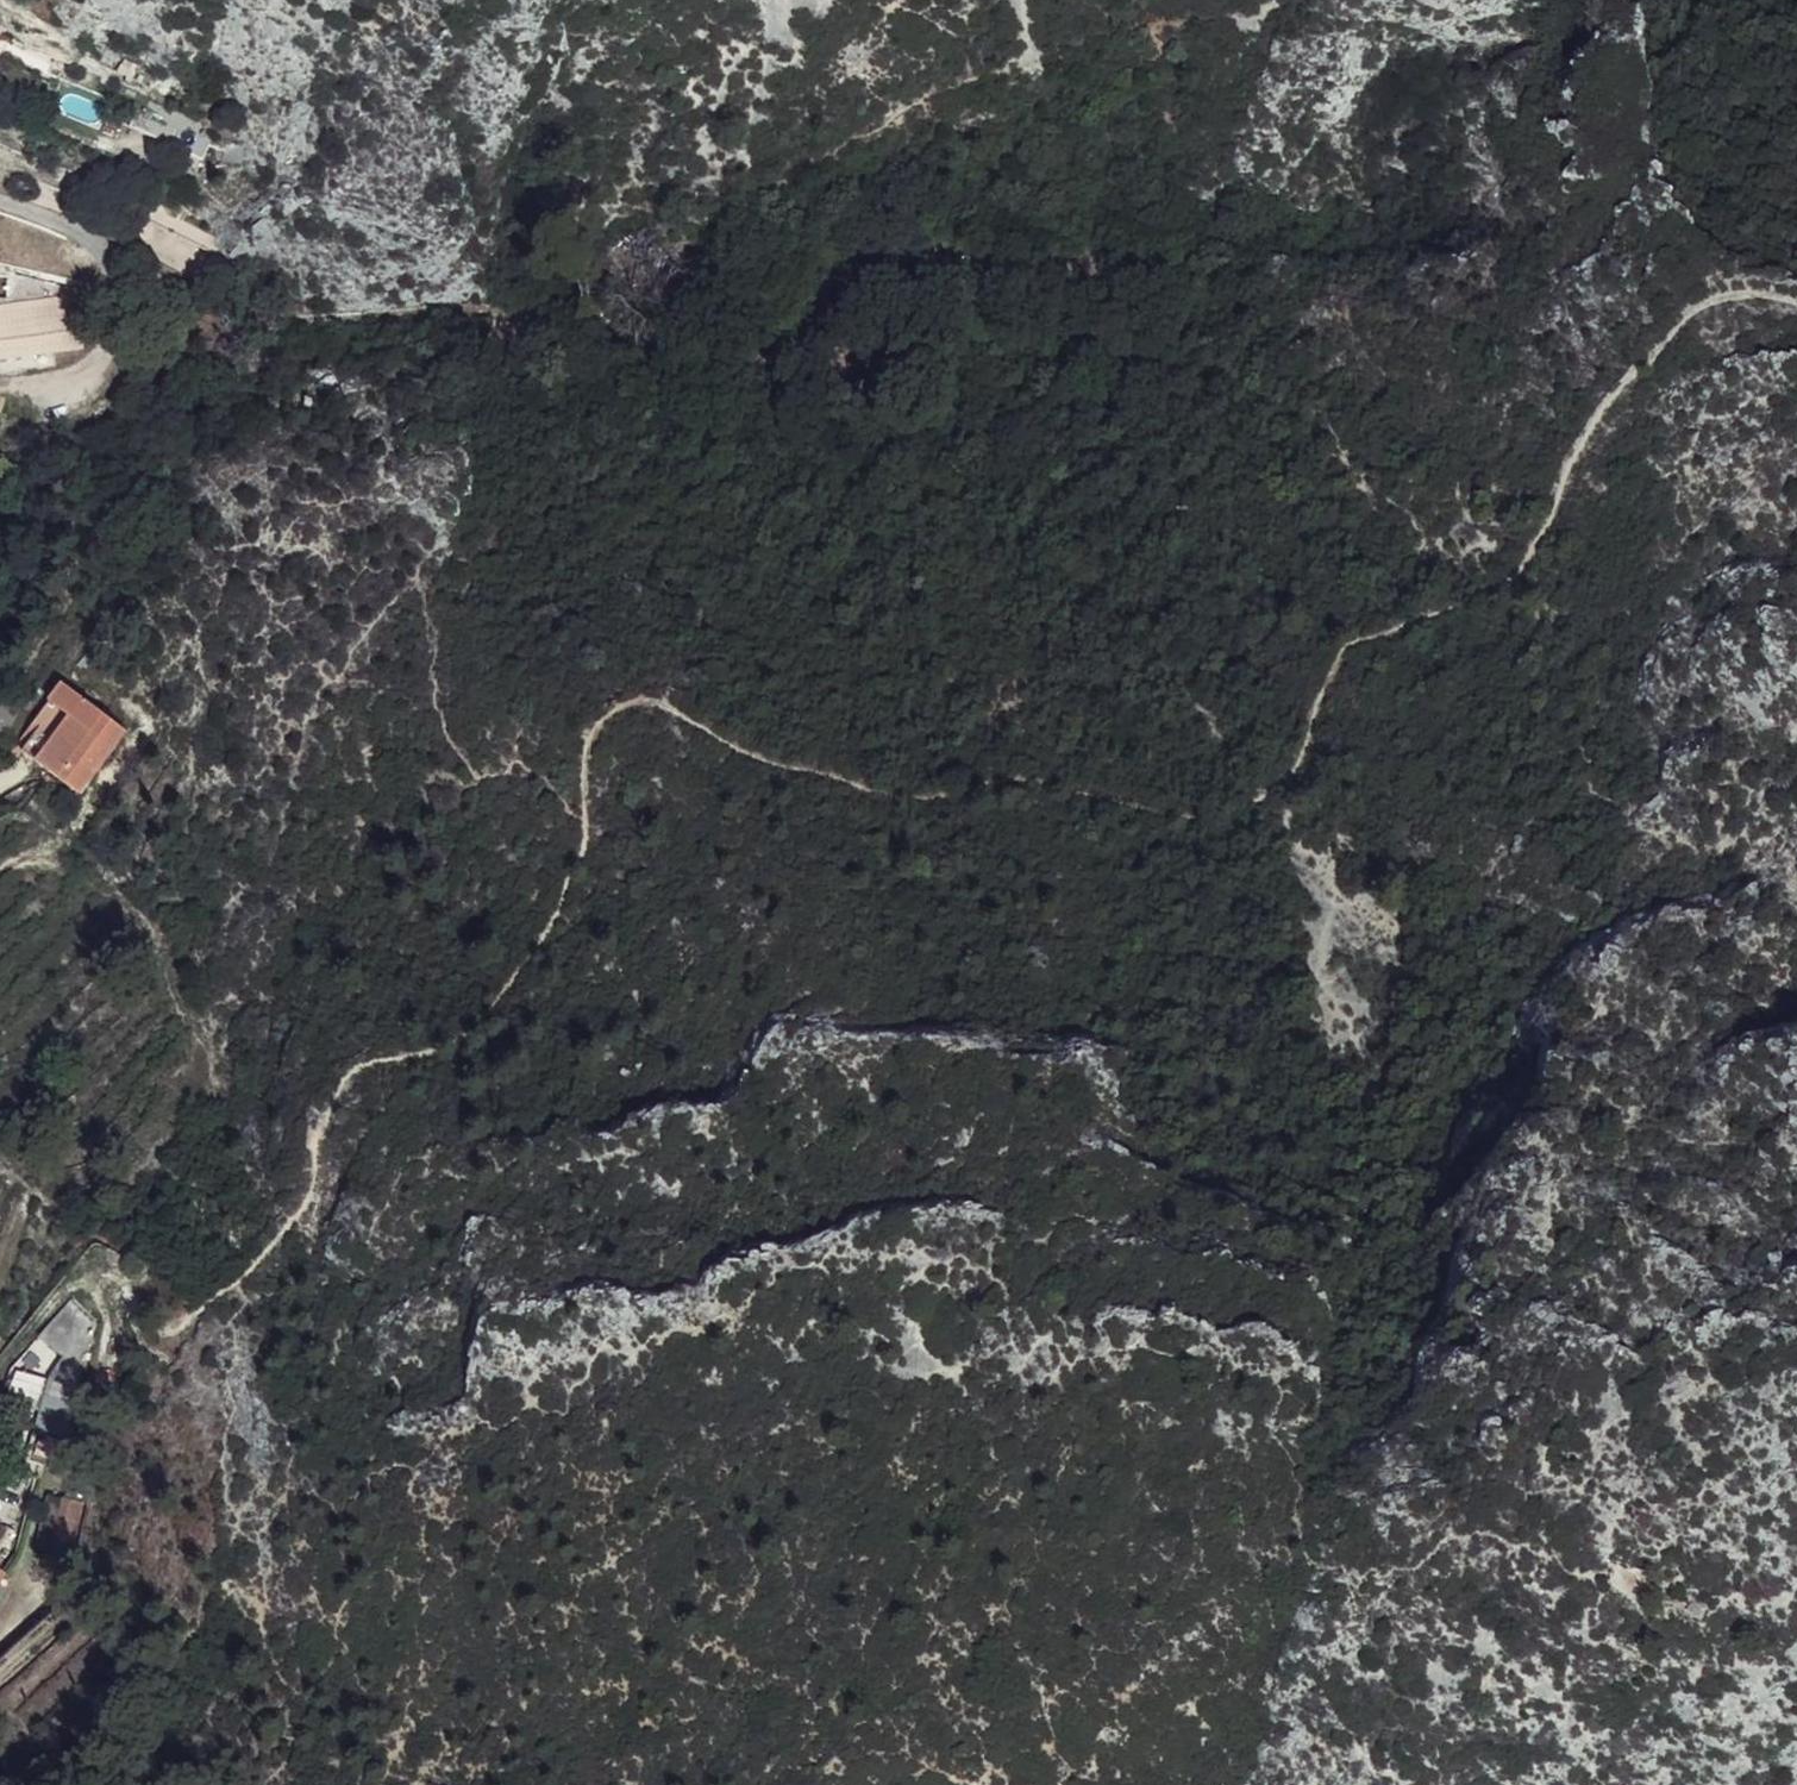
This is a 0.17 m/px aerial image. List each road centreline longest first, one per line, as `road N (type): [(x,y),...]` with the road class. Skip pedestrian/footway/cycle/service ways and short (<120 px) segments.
road 1 (track): [(86,1292),(38,1331),(0,1393)]

